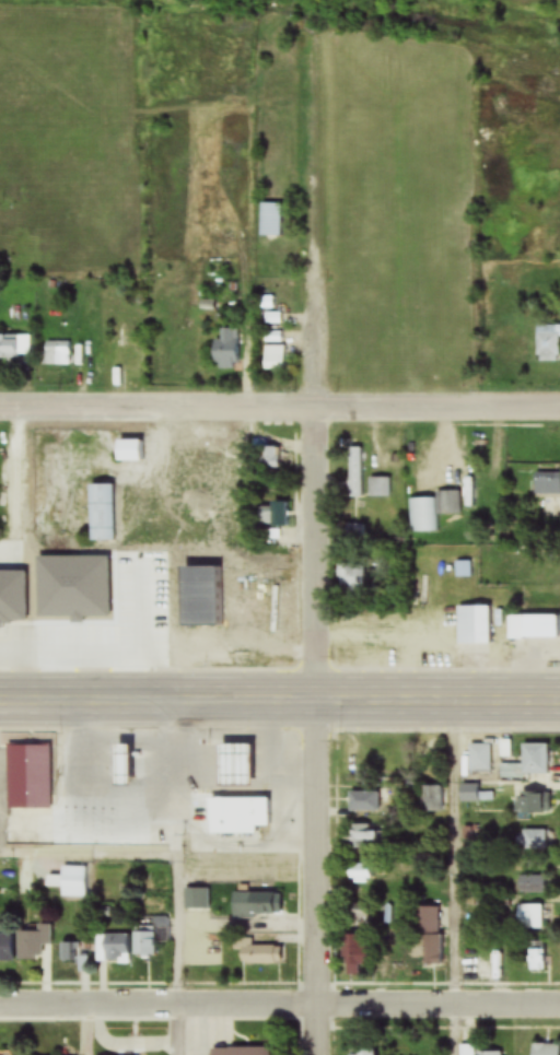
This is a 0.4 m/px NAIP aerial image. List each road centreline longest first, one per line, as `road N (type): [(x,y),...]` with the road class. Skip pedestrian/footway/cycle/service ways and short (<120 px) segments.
road 1 (residential): [(316,1054),(313,403)]
road 2 (residential): [(559,1003),(0,1010)]
road 3 (residential): [(559,404),(0,403)]
road 4 (primary): [(559,701),(0,701)]
road 5 (residential): [(0,854),(176,853)]

